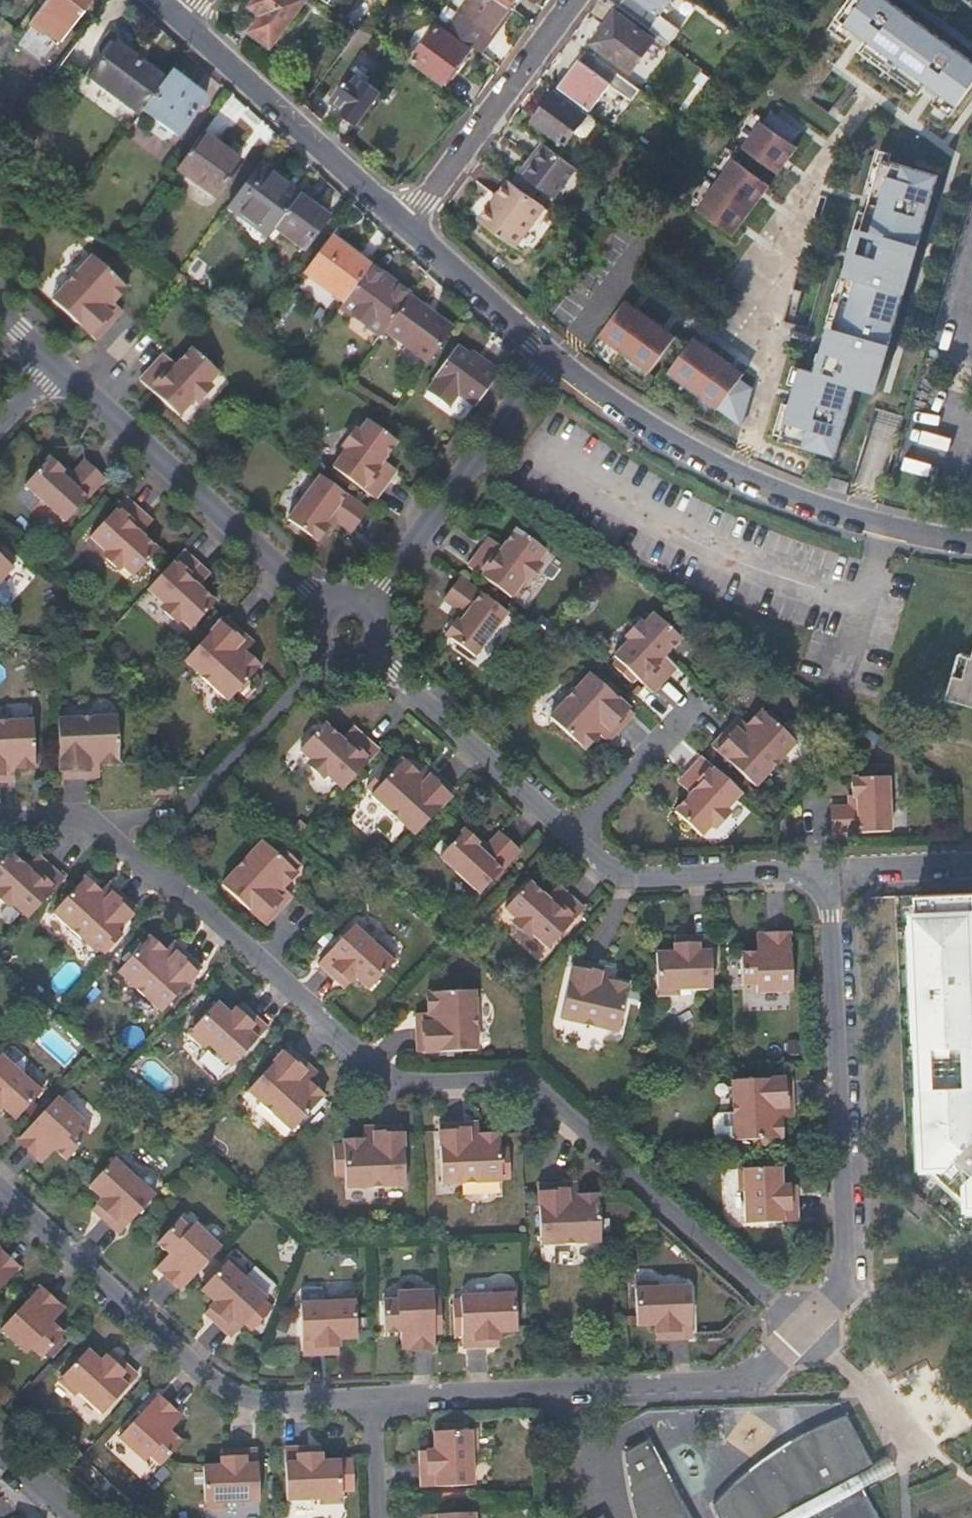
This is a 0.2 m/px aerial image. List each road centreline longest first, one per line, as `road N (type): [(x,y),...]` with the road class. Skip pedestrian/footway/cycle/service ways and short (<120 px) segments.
road 1 (residential): [(0,820),(66,816),(108,829),(145,853),(393,1078),(521,1075),(807,1327)]
road 2 (residential): [(807,1327),(846,1282),(850,1257),(829,876)]
road 3 (residential): [(971,541),(891,527),(743,477),(552,358)]
road 4 (residential): [(372,1402),(747,1382),(807,1327)]
road 5 (residential): [(0,1187),(237,1398),(372,1402)]
road 6 (residential): [(61,365),(326,604)]
road 7 (residential): [(370,601),(552,358)]
road 8 (residential): [(407,229),(185,23)]
road 9 (residential): [(407,229),(574,0)]
road 10 (residential): [(576,838),(378,655)]
road 11 (residential): [(829,876),(618,874),(576,838)]
road 12 (residential): [(552,358),(407,229)]
road 13 (residential): [(576,838),(700,705)]
road 14 (residential): [(829,876),(971,870)]
road 15 (residential): [(326,604),(313,632),(325,660),(353,669),(378,655)]

